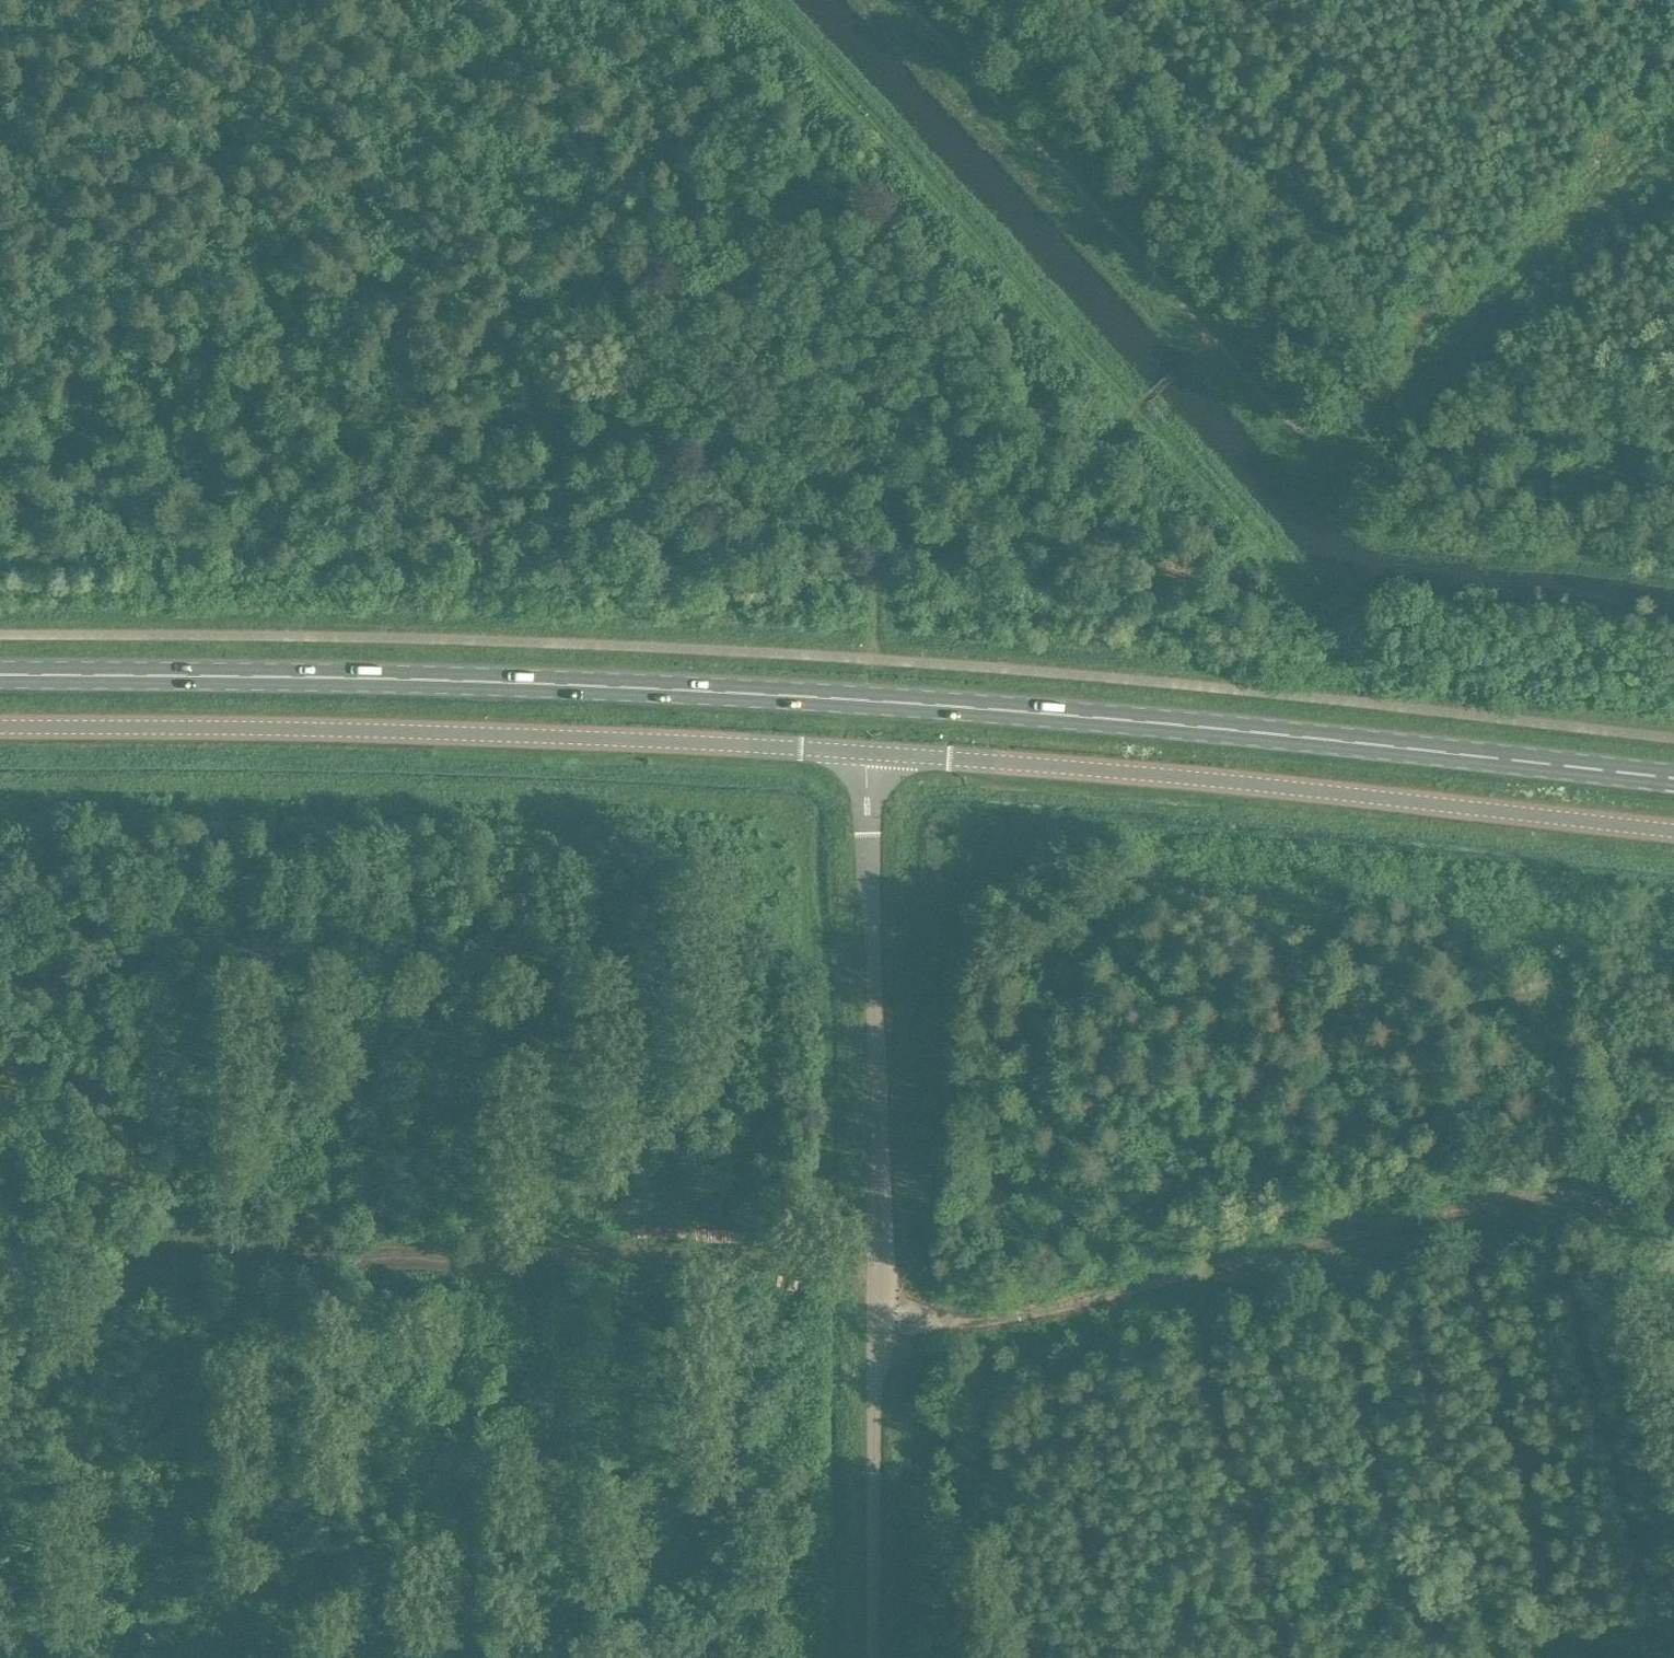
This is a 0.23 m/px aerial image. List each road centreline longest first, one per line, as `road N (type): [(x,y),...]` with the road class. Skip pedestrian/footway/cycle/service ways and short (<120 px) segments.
road 1 (primary): [(1673,778),(865,699),(360,677),(0,674)]
road 2 (unclassified): [(873,1657),(878,1115),(867,752)]
road 3 (unclassified): [(0,727),(506,734),(867,752)]
road 4 (unclassified): [(867,752),(1673,831)]
road 5 (track): [(1135,408),(759,0)]
road 6 (track): [(1001,103),(1055,72),(1130,0)]

